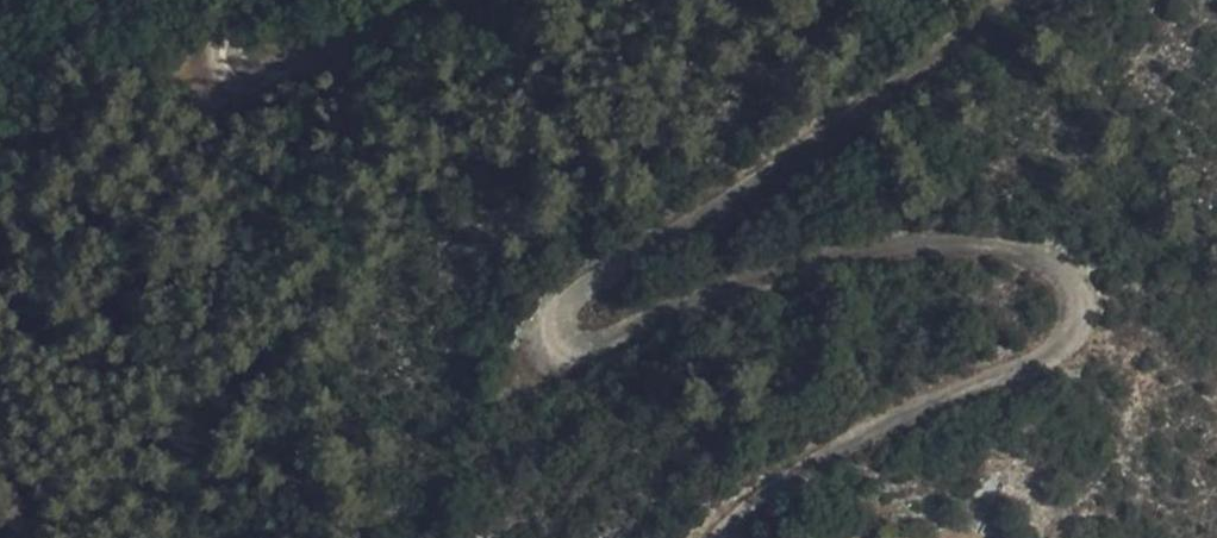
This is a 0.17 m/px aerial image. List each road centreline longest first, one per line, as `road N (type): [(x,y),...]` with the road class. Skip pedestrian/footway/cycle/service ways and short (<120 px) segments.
road 1 (residential): [(1020,0),(559,312),(554,334),(564,356),(588,360),(797,279),(908,248),(1000,244),(1043,255),(1071,277),(1076,308),(1067,340),(1029,369),(808,456),(758,494),(721,537)]
road 2 (residential): [(264,0),(233,43),(240,67),(269,78),(311,73),(454,0)]

